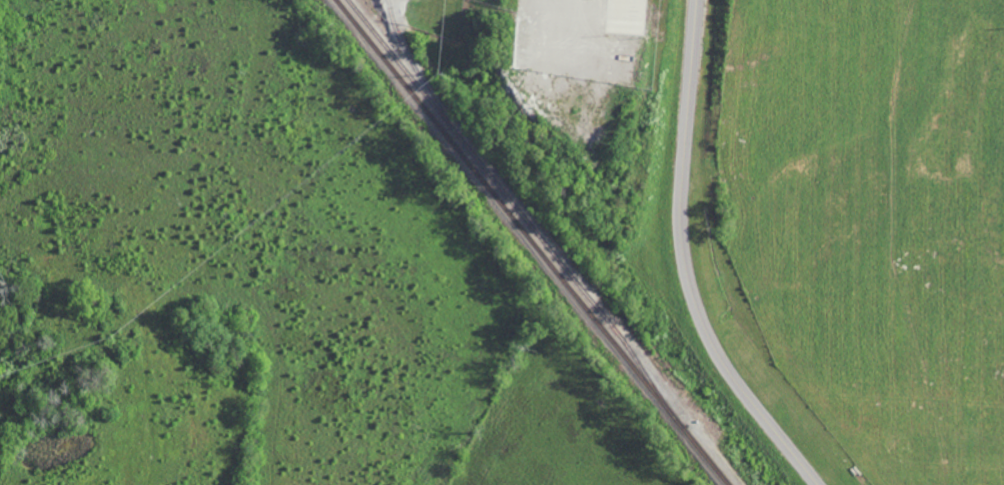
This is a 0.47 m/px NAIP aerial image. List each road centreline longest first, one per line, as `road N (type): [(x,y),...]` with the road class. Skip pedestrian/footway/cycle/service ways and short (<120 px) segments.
road 1 (residential): [(821,484),(722,356),(691,278),(683,221),(699,0)]

